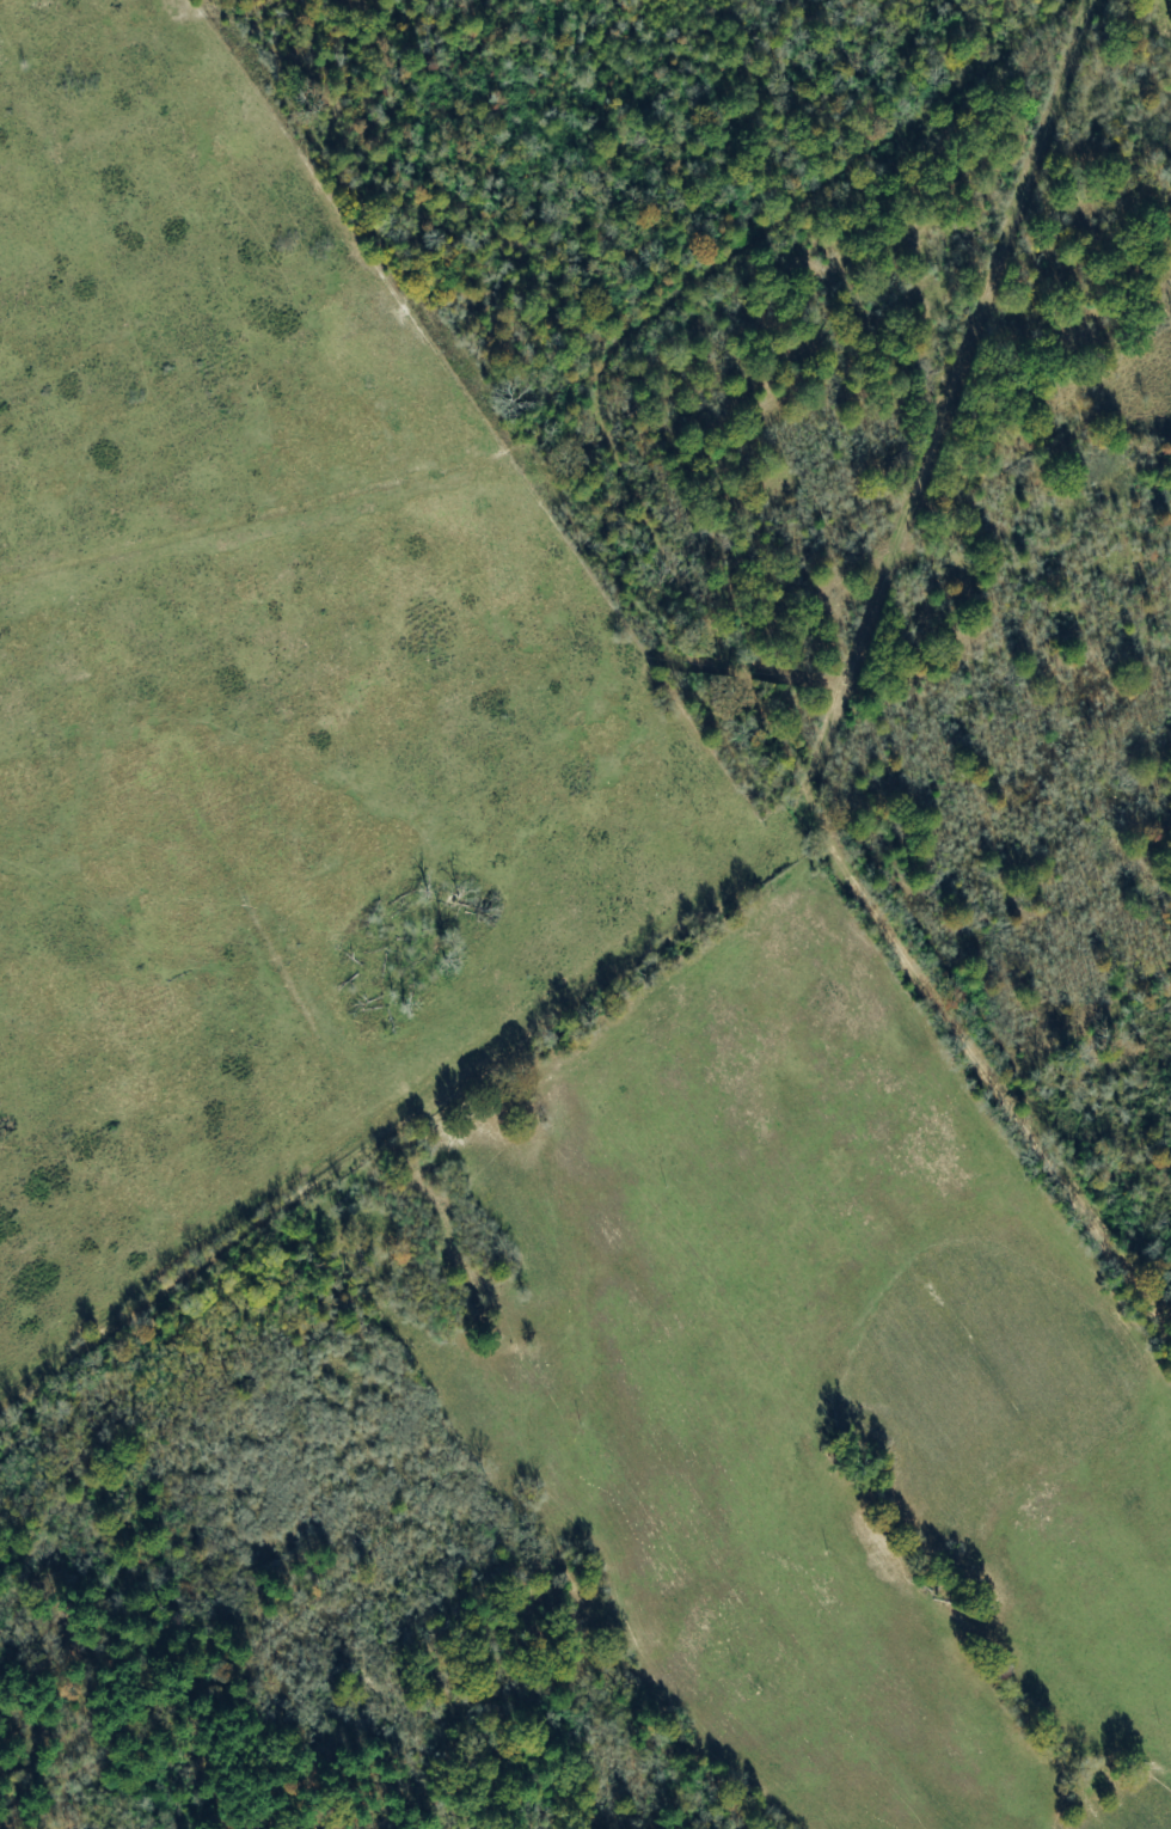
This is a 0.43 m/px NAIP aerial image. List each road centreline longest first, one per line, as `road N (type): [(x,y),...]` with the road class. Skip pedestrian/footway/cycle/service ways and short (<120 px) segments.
road 1 (residential): [(1170,1379),(1072,1215),(822,868),(590,454),(596,389),(1053,0)]

